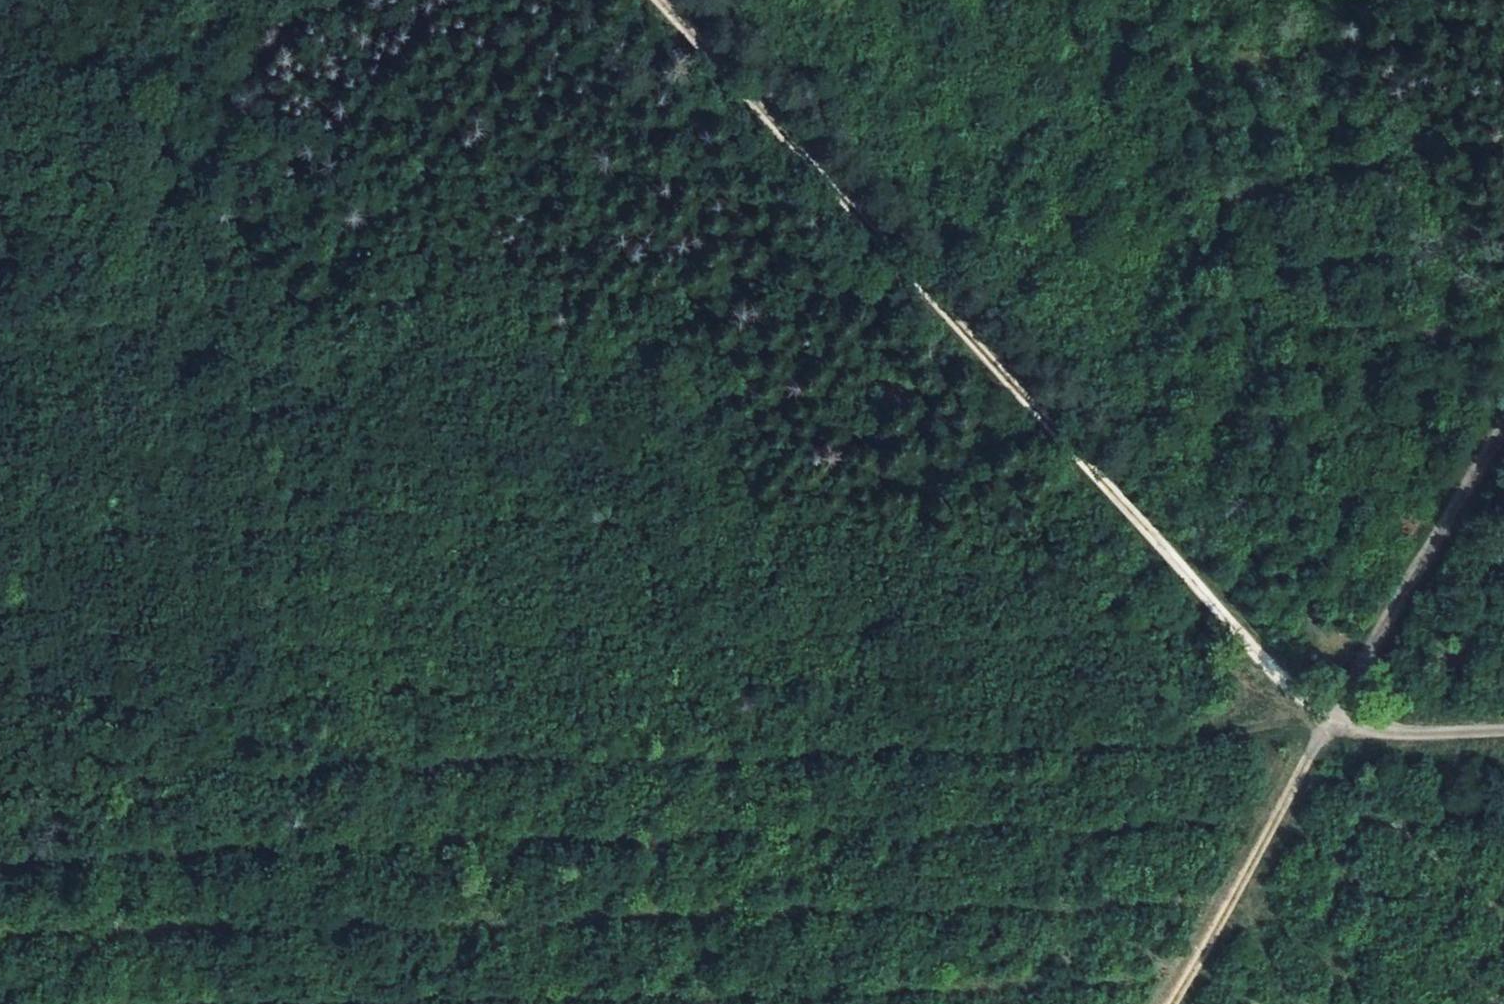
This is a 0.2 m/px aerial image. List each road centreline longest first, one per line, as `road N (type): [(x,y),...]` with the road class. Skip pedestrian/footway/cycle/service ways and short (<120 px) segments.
road 1 (track): [(1334,734),(1193,567),(661,0)]
road 2 (track): [(1334,734),(1503,426)]
road 3 (track): [(1174,1003),(1334,734)]
road 4 (track): [(1503,729),(1334,734)]

